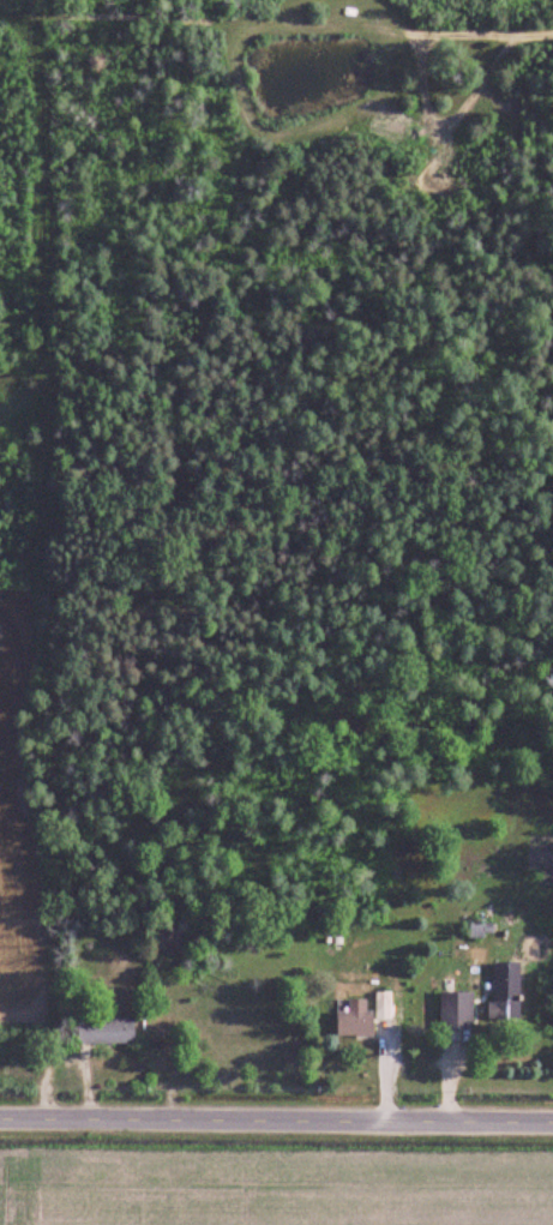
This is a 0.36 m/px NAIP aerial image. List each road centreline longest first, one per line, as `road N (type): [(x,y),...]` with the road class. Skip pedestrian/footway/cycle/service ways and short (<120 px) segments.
road 1 (residential): [(552,1124),(0,1118)]

